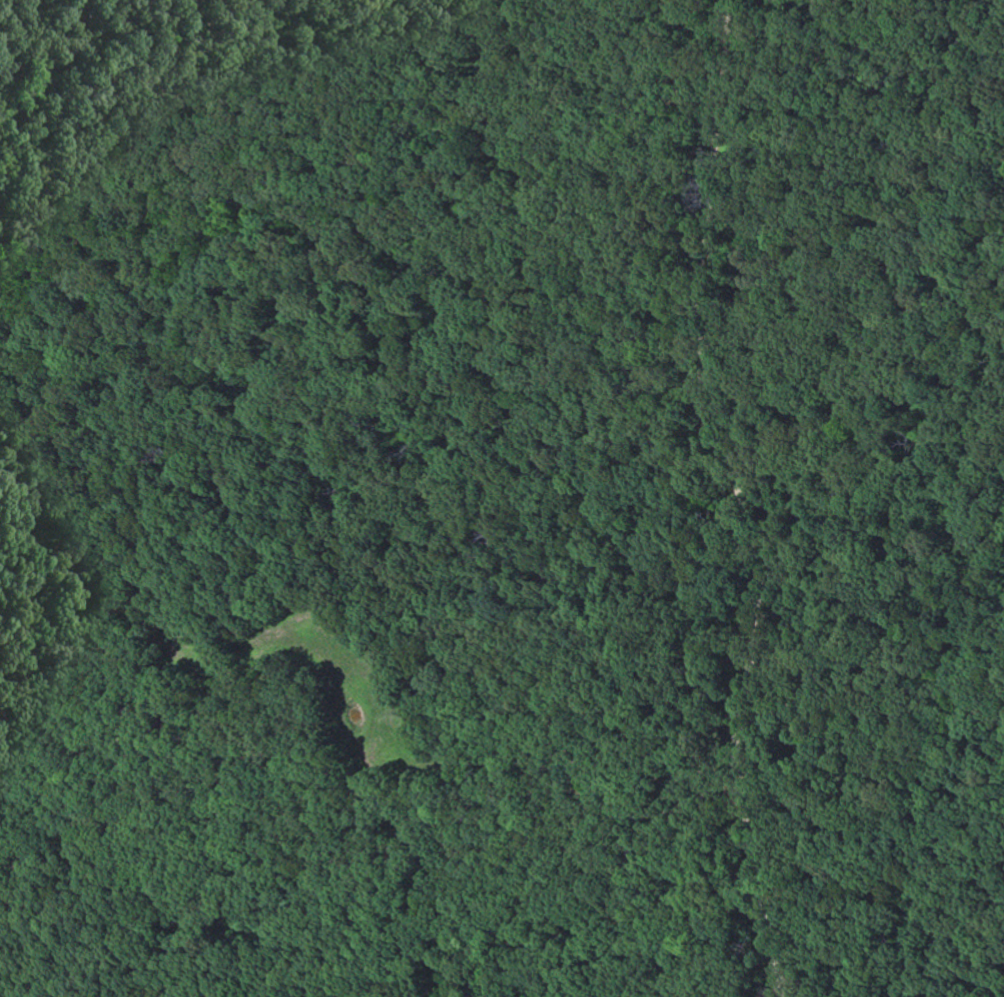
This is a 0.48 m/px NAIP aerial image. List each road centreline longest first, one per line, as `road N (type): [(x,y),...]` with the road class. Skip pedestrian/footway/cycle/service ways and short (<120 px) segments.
road 1 (residential): [(777,996),(767,973),(737,739),(759,616),(757,552),(705,324),(727,0)]

